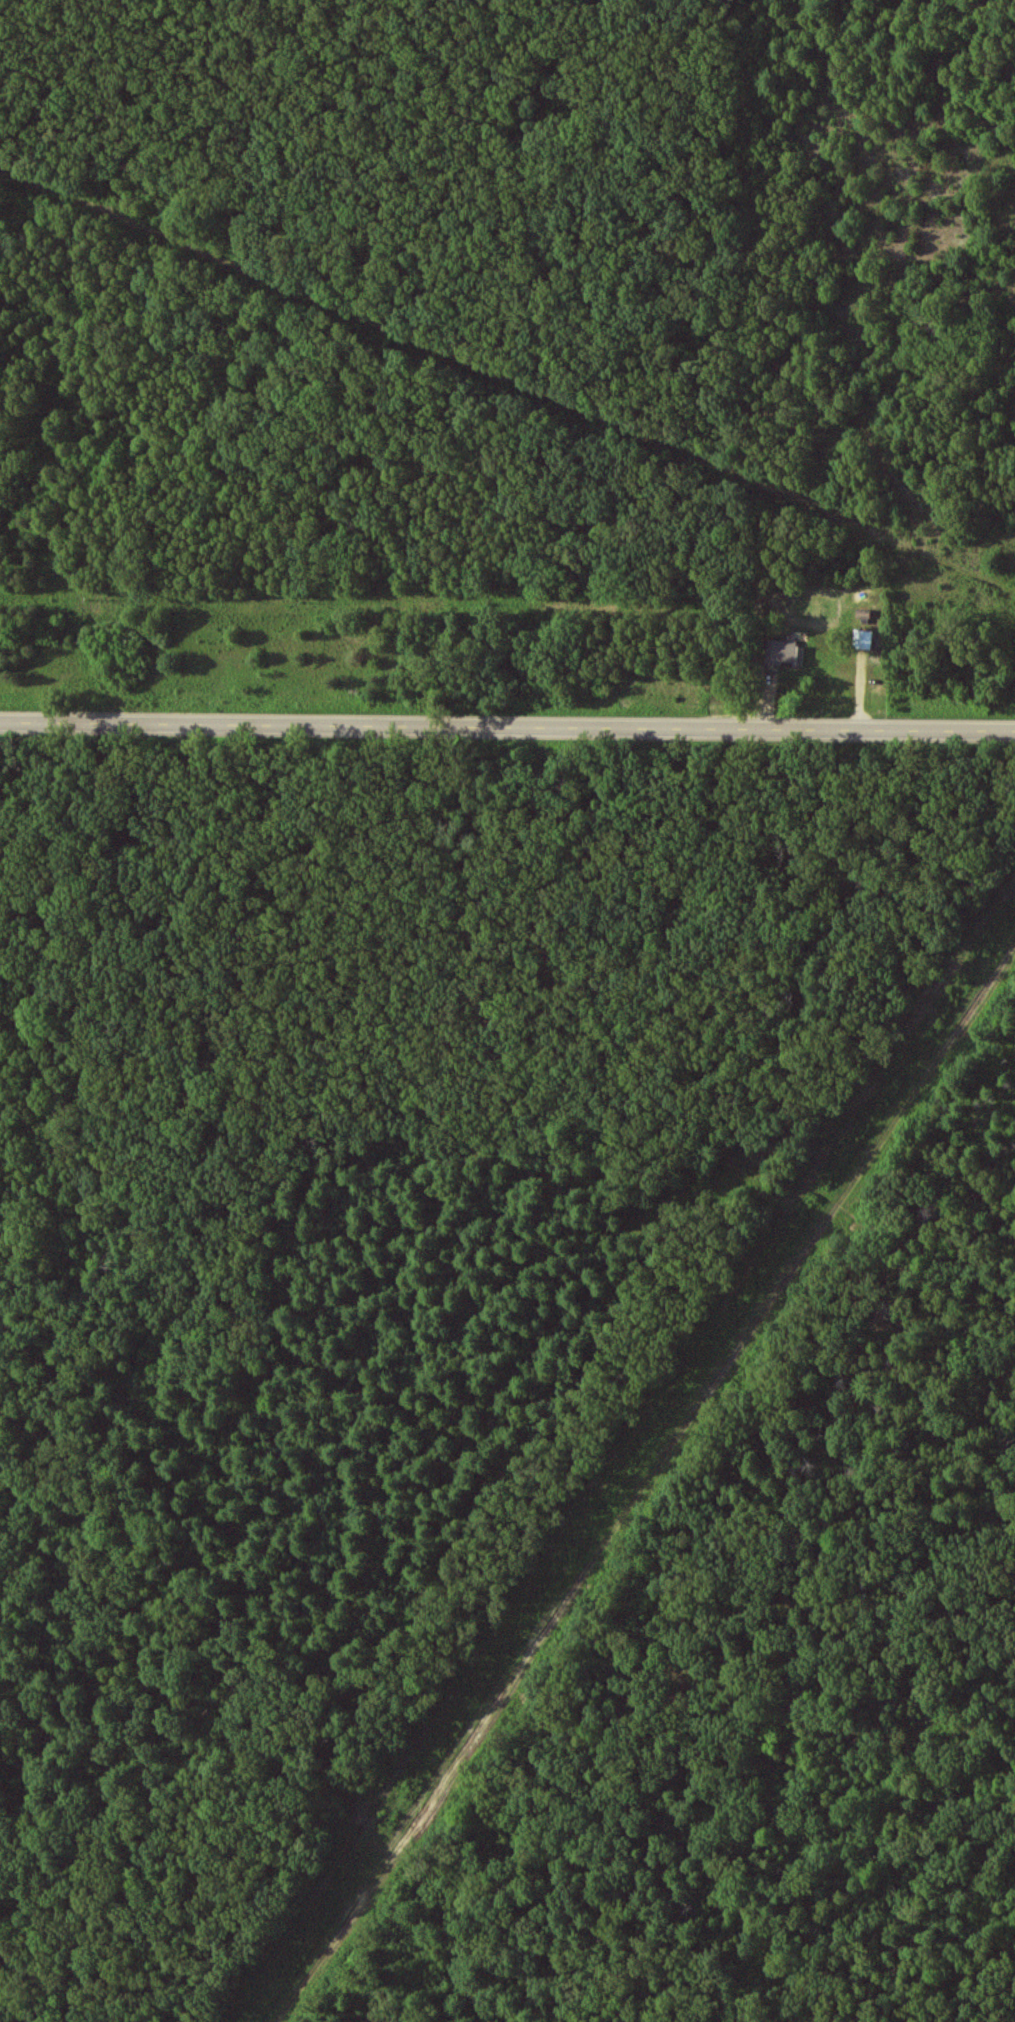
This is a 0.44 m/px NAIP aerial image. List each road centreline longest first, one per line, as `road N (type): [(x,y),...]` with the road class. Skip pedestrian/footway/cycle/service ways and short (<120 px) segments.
road 1 (tertiary): [(0,724),(1014,733)]

